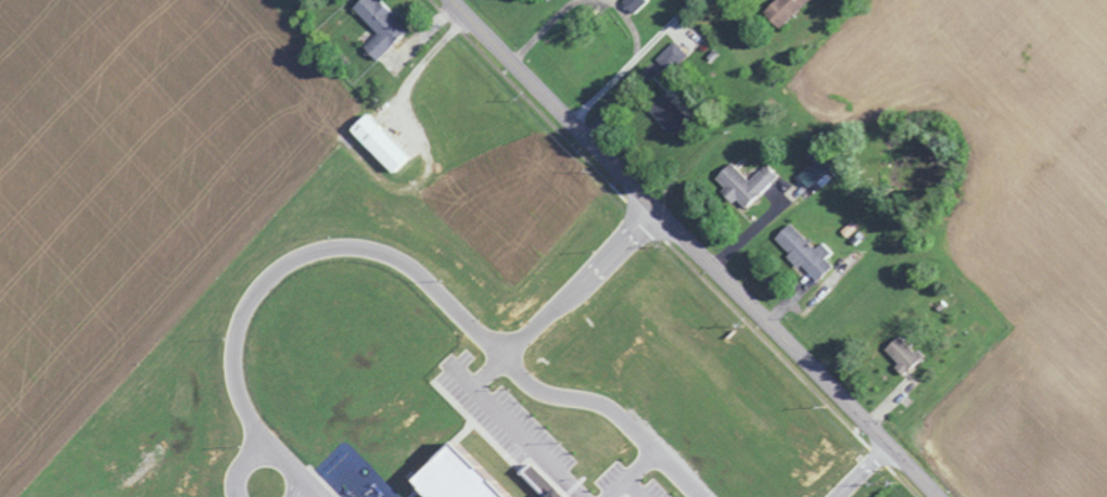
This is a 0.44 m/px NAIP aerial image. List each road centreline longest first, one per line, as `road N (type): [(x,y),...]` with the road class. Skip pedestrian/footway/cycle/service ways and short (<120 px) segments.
road 1 (secondary): [(934,496),(447,0)]
road 2 (residential): [(568,123),(693,0)]

